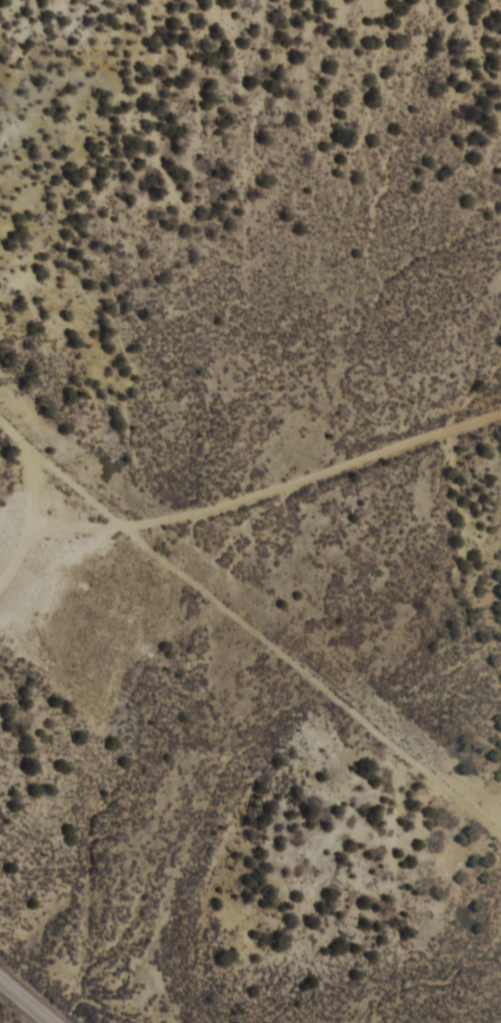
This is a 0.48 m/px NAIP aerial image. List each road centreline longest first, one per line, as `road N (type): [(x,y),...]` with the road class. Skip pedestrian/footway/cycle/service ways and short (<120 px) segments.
road 1 (track): [(34,448),(500,825)]

